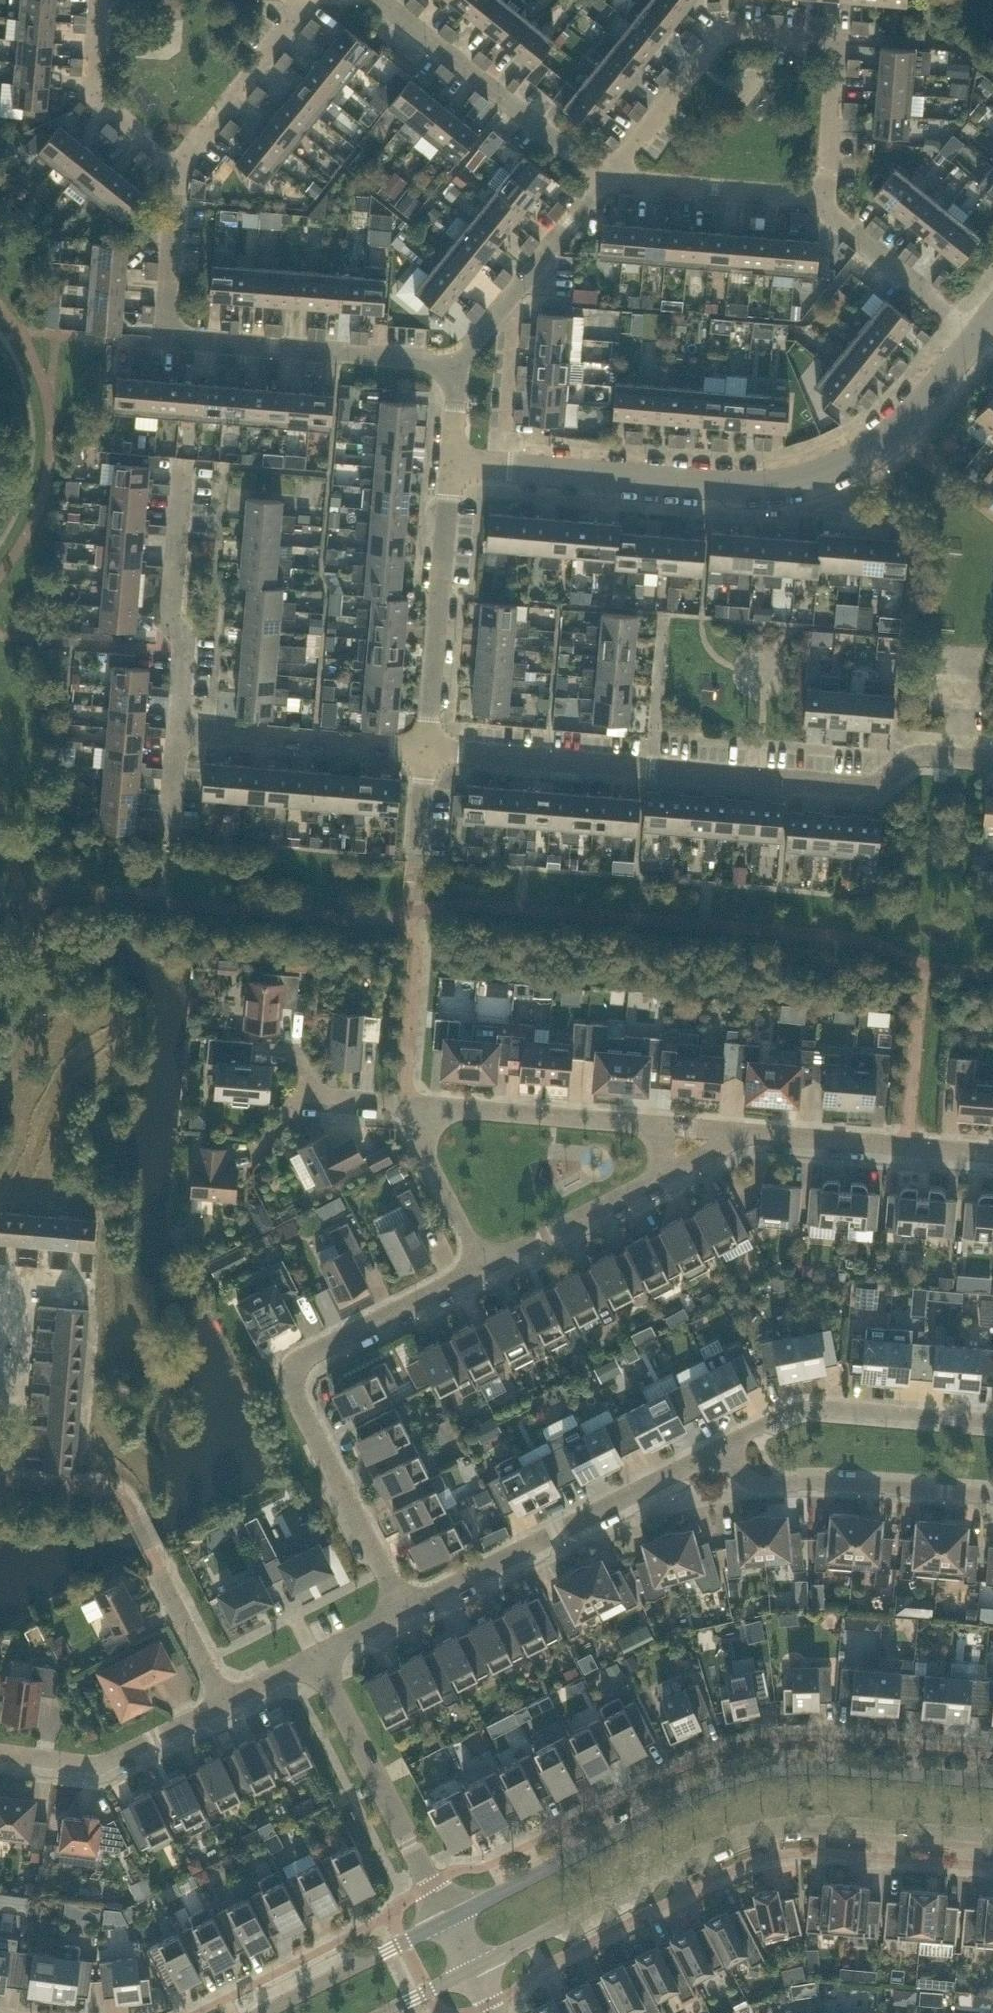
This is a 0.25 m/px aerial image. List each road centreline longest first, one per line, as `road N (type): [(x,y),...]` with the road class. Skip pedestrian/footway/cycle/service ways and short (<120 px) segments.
road 1 (residential): [(451,462),(682,487),(784,487),(863,456),(909,415),(977,332)]
road 2 (tertiary): [(992,1774),(839,1755),(750,1764),(683,1790),(446,1917)]
road 3 (residential): [(992,761),(917,755),(867,790),(426,748)]
road 4 (tertiary): [(474,1971),(760,1833),(809,1824),(992,1838)]
road 5 (residential): [(402,1610),(311,1429),(290,1381),(292,1361),(480,1270)]
road 6 (residential): [(458,362),(171,339),(179,172)]
road 7 (residential): [(606,175),(730,33),(837,39),(824,197)]
road 8 (residential): [(402,1610),(714,1446)]
road 9 (residential): [(744,1137),(411,1111)]
road 10 (residential): [(480,1270),(744,1137)]
road 11 (residential): [(446,1917),(311,1658)]
road 12 (residential): [(992,1499),(756,1481),(714,1446)]
road 13 (residential): [(714,1446),(795,1403),(992,1420)]
road 14 (residential): [(426,748),(451,462)]
road 15 (residential): [(606,175),(384,0)]
road 16 (residential): [(178,725),(185,651),(170,616),(183,466)]
road 17 (residential): [(426,748),(178,725)]
road 18 (residential): [(744,1137),(992,1155)]
road 19 (residential): [(0,1753),(101,1765),(223,1699)]
road 20 (residential): [(458,362),(606,175)]
road 21 (residential): [(606,175),(824,197)]
road 22 (residential): [(179,172),(311,0)]
road 23 (tertiary): [(446,1917),(259,2012)]
road 24 (residential): [(179,172),(95,93),(96,0)]
road 25 (residential): [(977,332),(836,219),(824,197)]
road 26 (residential): [(411,1111),(480,1270)]
road 27 (residential): [(169,846),(178,725)]

